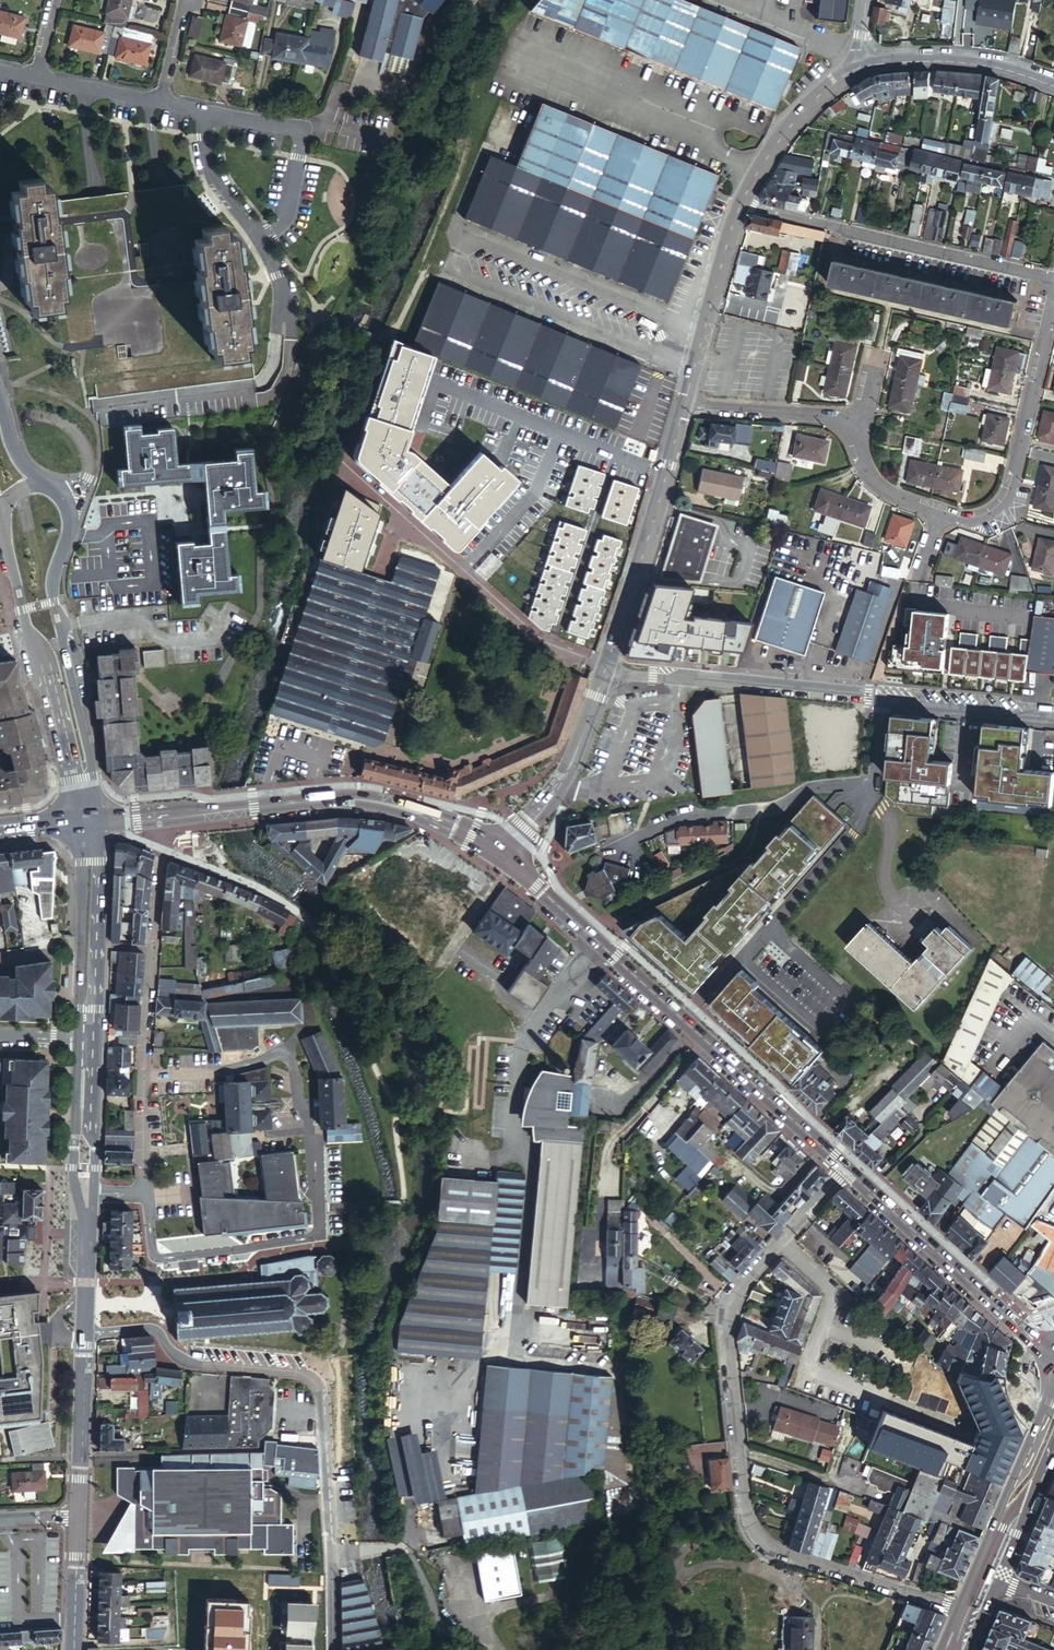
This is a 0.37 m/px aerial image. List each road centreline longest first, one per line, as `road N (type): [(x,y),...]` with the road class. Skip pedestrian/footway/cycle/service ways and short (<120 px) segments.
road 1 (residential): [(959,1608),(781,1552),(746,1517),(723,1317),(779,1242)]
road 2 (unclassified): [(596,940),(520,1056),(513,1153),(532,1164),(515,1328),(601,1335)]
road 3 (residential): [(1053,301),(1014,489),(989,517),(966,522),(882,494),(869,482),(849,429)]
road 4 (residential): [(161,817),(147,1048),(147,1196)]
road 5 (primary): [(503,852),(424,814),(368,800),(161,817)]
road 6 (residential): [(159,1334),(191,1364),(315,1381),(324,1410),(329,1554)]
road 7 (primary): [(844,1167),(596,940)]
road 8 (residential): [(742,203),(1053,280)]
road 9 (residential): [(875,786),(842,783),(813,788),(783,806),(692,814),(599,851)]
road 10 (primary): [(1053,1352),(844,1167)]
road 11 (residential): [(283,303),(291,346),(276,395),(256,399),(237,388),(100,407)]
road 12 (unclassified): [(604,674),(878,692)]
road 13 (secondary): [(1053,1393),(959,1608)]
road 14 (residential): [(206,113),(209,167),(268,255),(283,303)]
road 15 (residential): [(604,674),(557,791),(503,852)]
road 16 (residential): [(742,203),(685,401)]
road 17 (residential): [(666,472),(607,665)]
road 18 (residential): [(615,452),(556,643)]
road 19 (tertiary): [(84,1031),(94,1025),(100,857),(91,841)]
road 20 (residential): [(860,65),(957,58),(1053,83)]
road 21 (tertiary): [(91,841),(83,856),(84,1031)]
road 22 (residential): [(860,65),(796,120),(742,203)]
road 23 (tertiary): [(78,1517),(85,1335)]
road 24 (unclassified): [(878,692),(1053,709)]
road 25 (residential): [(466,570),(537,489),(558,429)]
road 26 (residential): [(849,429),(826,419),(685,401)]
road 27 (residential): [(466,570),(343,462)]
road 28 (unclassified): [(0,418),(48,416),(77,437),(88,477),(56,489)]
road 29 (tertiary): [(64,642),(52,589),(70,526),(56,489)]
road 30 (tertiary): [(81,1193),(83,1039)]
road 31 (tertiary): [(0,510),(27,627),(40,647)]
road 32 (tertiary): [(40,647),(71,775),(82,780)]
road 33 (tertiary): [(82,780),(91,759),(64,642)]
road 34 (tertiary): [(85,1335),(81,1193)]
road 35 (residential): [(923,911),(890,866),(895,826),(875,786)]
road 36 (secondary): [(998,1582),(1053,1453)]
road 37 (residential): [(147,1196),(159,1334)]
road 38 (tertiary): [(75,1649),(78,1517)]
road 39 (residential): [(558,429),(436,381)]
road 40 (primary): [(596,940),(503,852)]
road 41 (residential): [(36,77),(160,102)]

